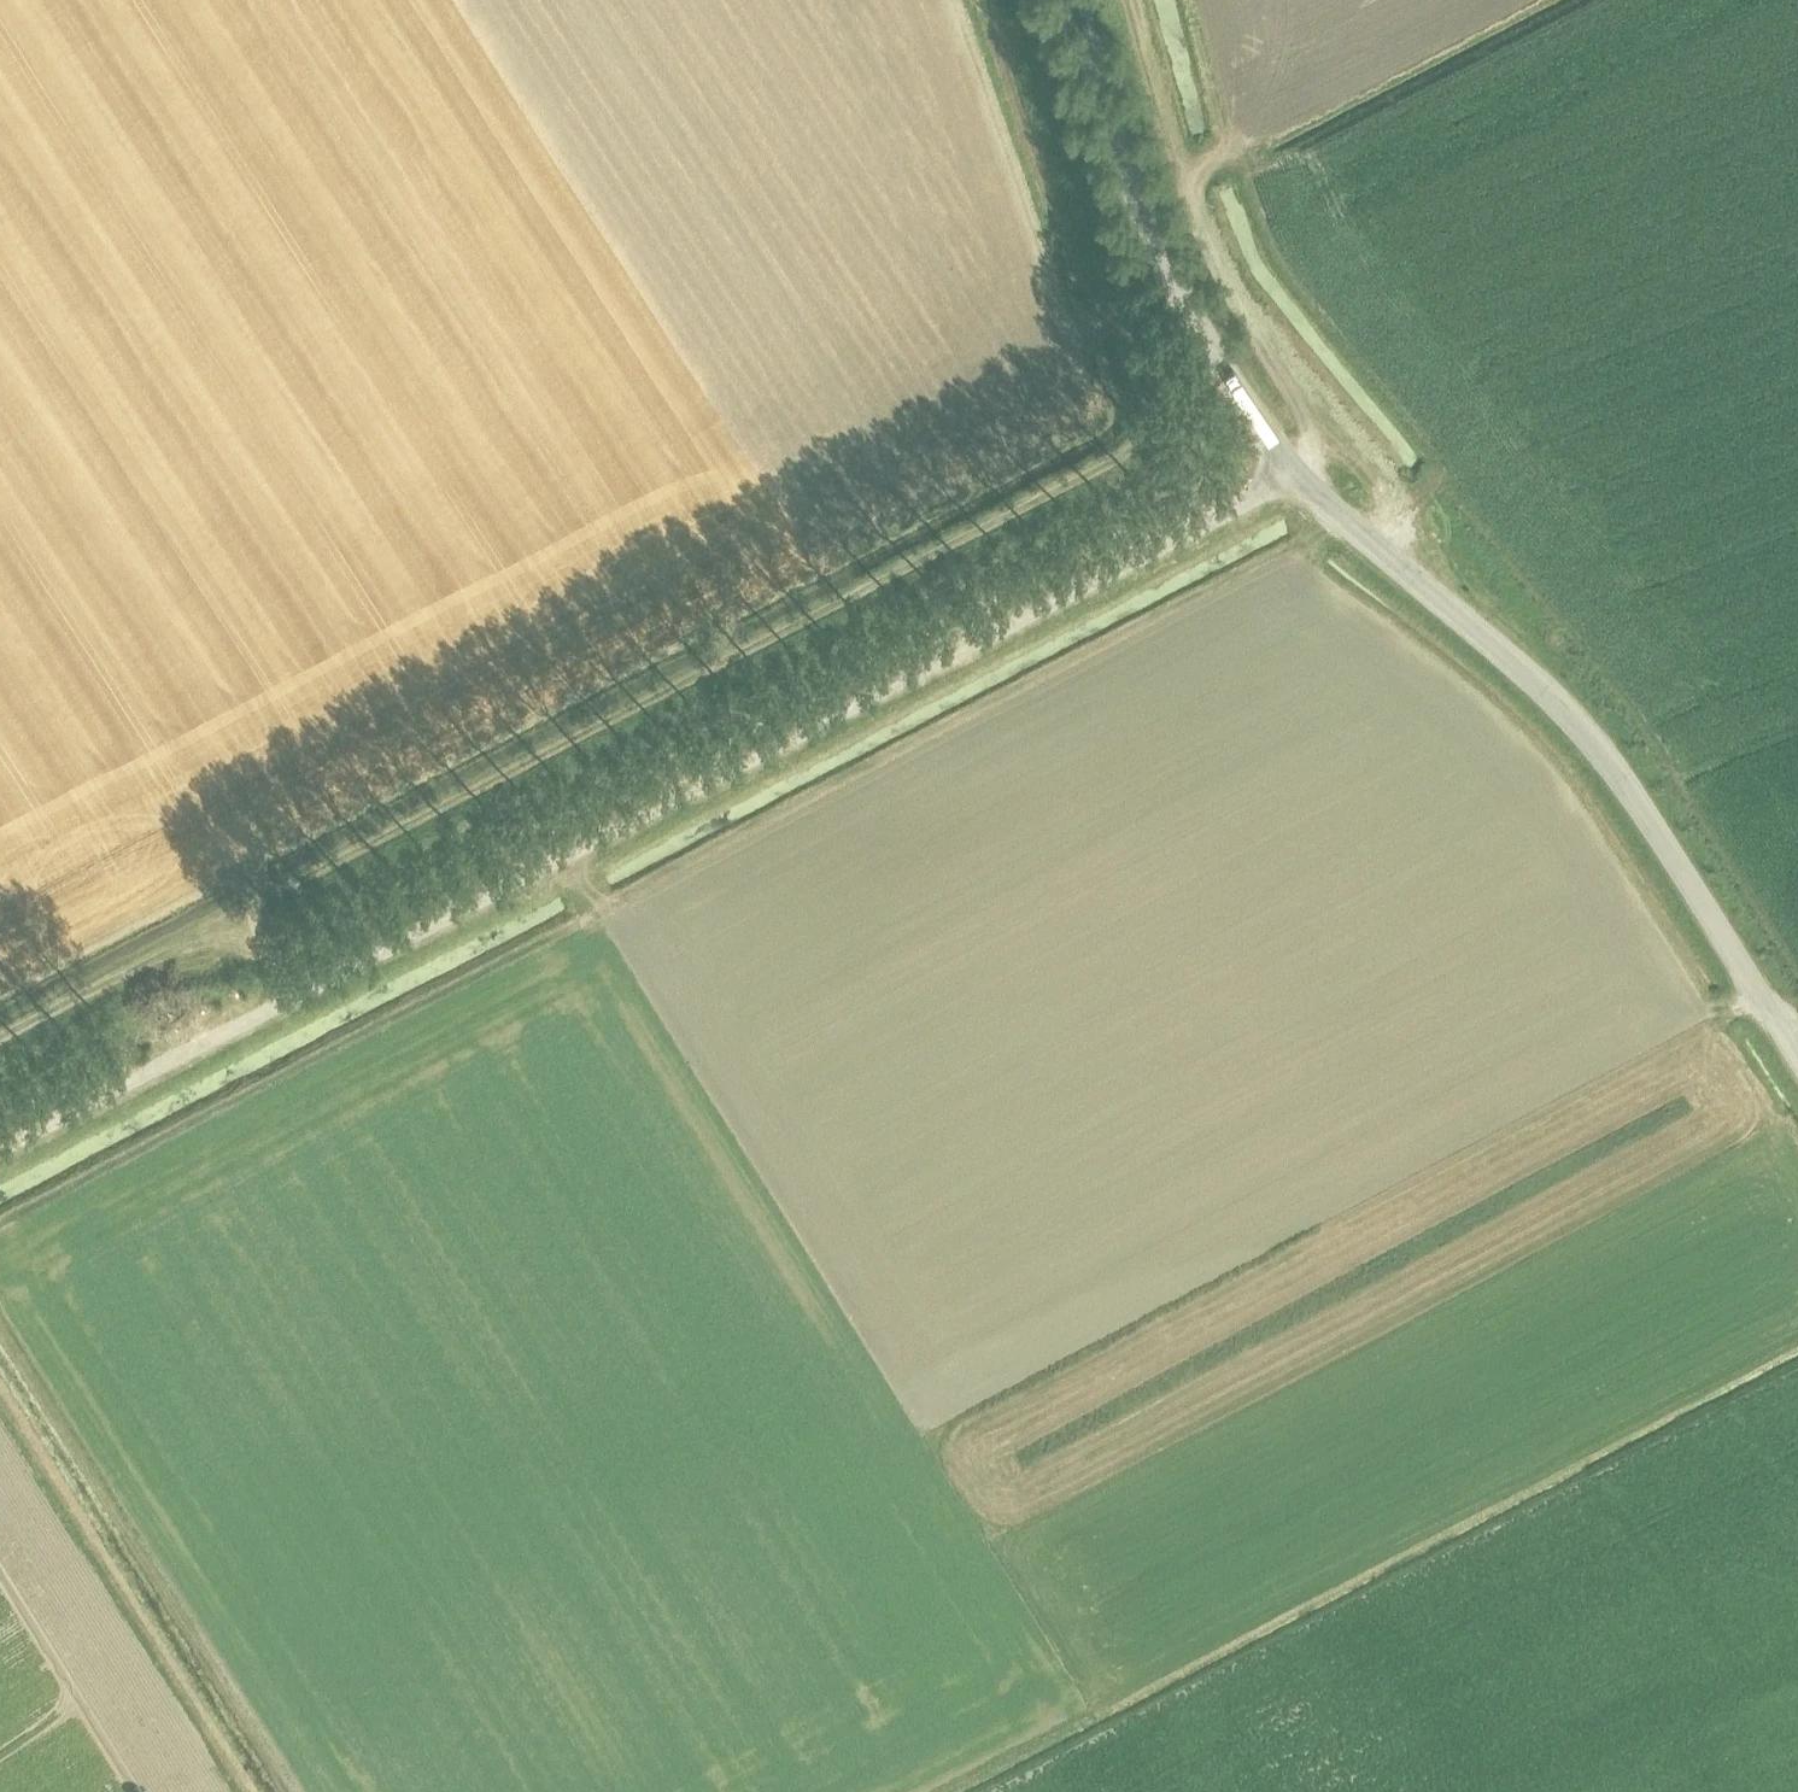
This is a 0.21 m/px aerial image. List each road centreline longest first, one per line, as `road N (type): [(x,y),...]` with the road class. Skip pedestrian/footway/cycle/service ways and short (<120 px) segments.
road 1 (unclassified): [(0,1149),(1292,474)]
road 2 (residential): [(1797,1058),(1596,739),(1292,474)]
road 3 (unclassified): [(1292,474),(1165,263),(1072,0)]

